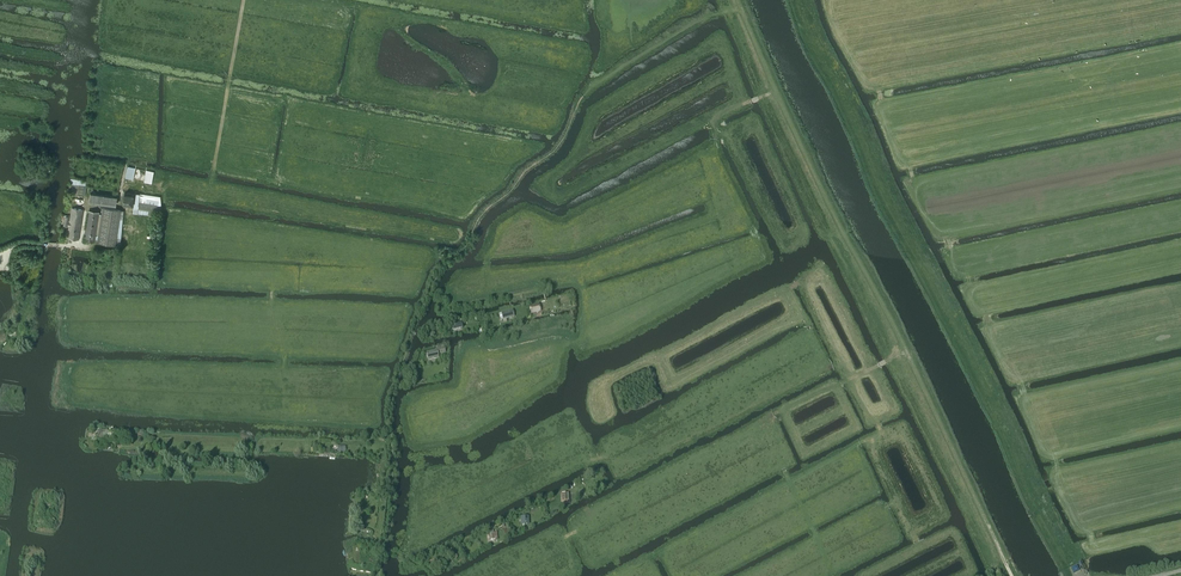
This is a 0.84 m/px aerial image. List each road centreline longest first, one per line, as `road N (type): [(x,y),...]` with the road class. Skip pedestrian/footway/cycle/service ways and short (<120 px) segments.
road 1 (track): [(740,10),(1012,575)]
road 2 (track): [(833,575),(783,469),(771,415),(878,364)]

